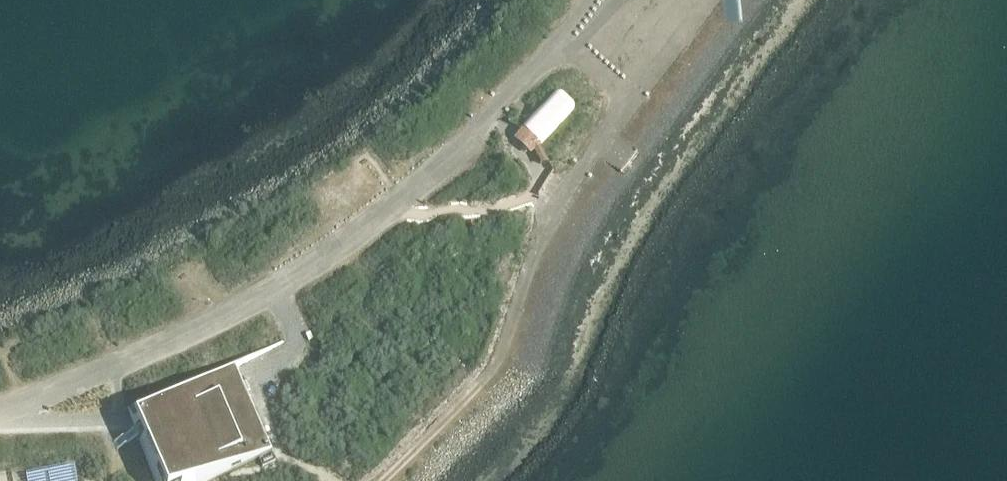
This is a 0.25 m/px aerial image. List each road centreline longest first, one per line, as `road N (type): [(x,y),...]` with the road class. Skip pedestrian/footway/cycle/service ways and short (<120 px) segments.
road 1 (track): [(0,409),(150,351),(276,289),(490,118),(588,0)]
road 2 (track): [(387,480),(502,358),(544,233),(631,102),(558,40)]

